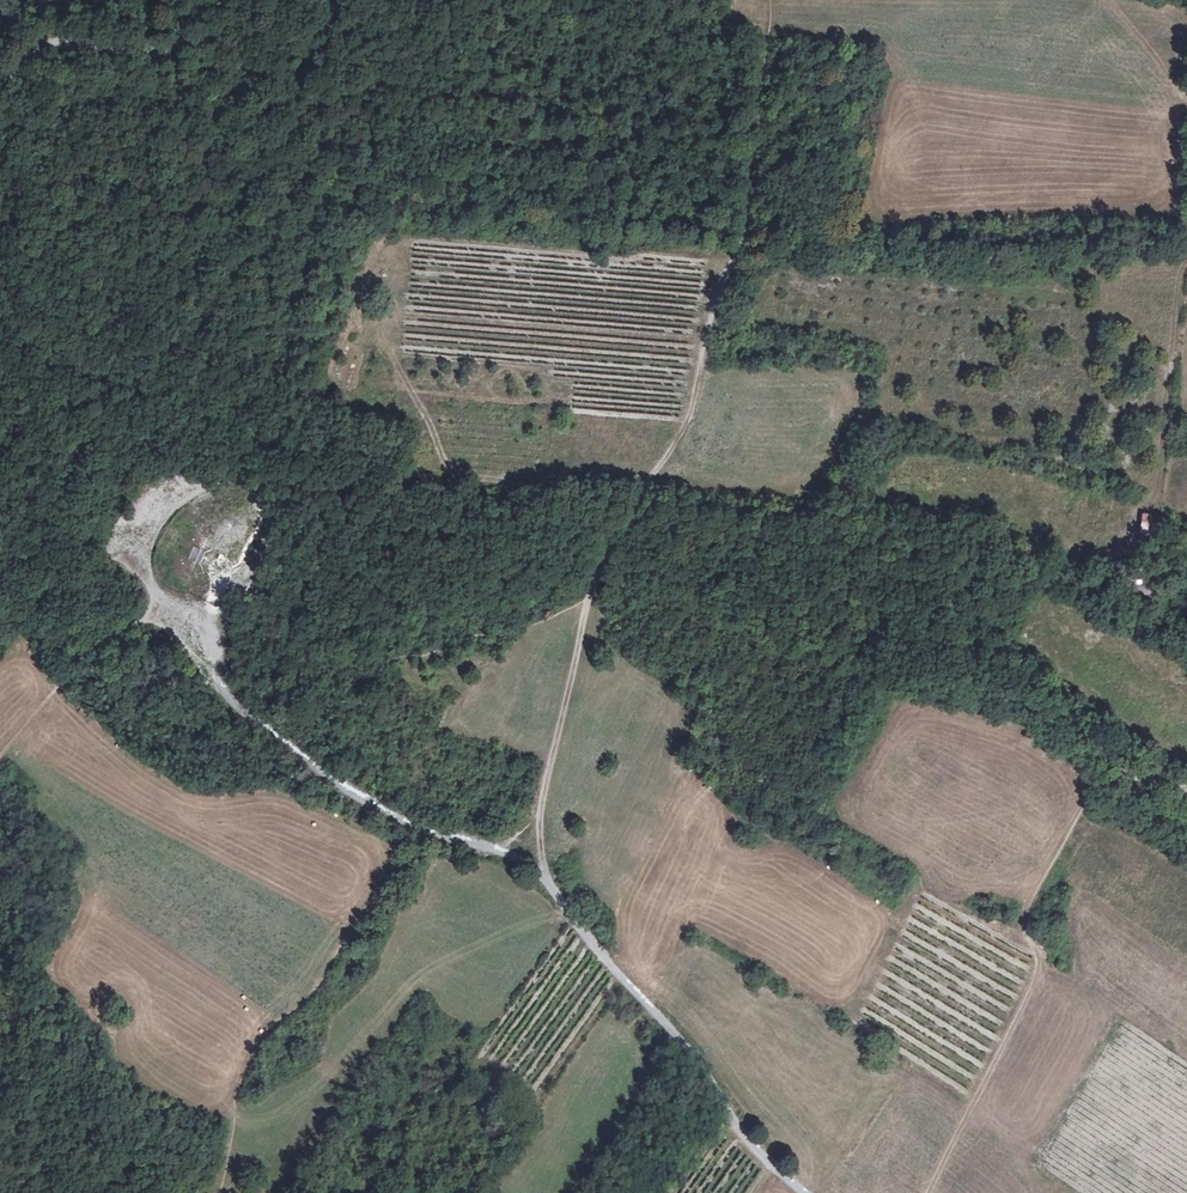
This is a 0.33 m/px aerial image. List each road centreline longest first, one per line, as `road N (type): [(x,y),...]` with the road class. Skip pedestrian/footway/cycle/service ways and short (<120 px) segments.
road 1 (track): [(165,602),(227,695),(294,750),(395,814),(545,877),(608,965),(676,1035),(768,1164),(805,1192)]
road 2 (track): [(740,243),(713,306),(685,425),(645,480),(587,598),(540,810),(545,877)]
road 3 (track): [(1186,788),(1116,773),(1098,784),(1026,915),(1036,973),(929,1192)]
road 4 (track): [(645,480),(620,466),(486,479),(458,474),(397,367)]
road 5 (track): [(0,81),(43,43),(182,47),(268,0)]
road 6 (track): [(1149,505),(1160,492),(1175,311),(1186,261)]
road 7 (track): [(1186,97),(1111,0)]

